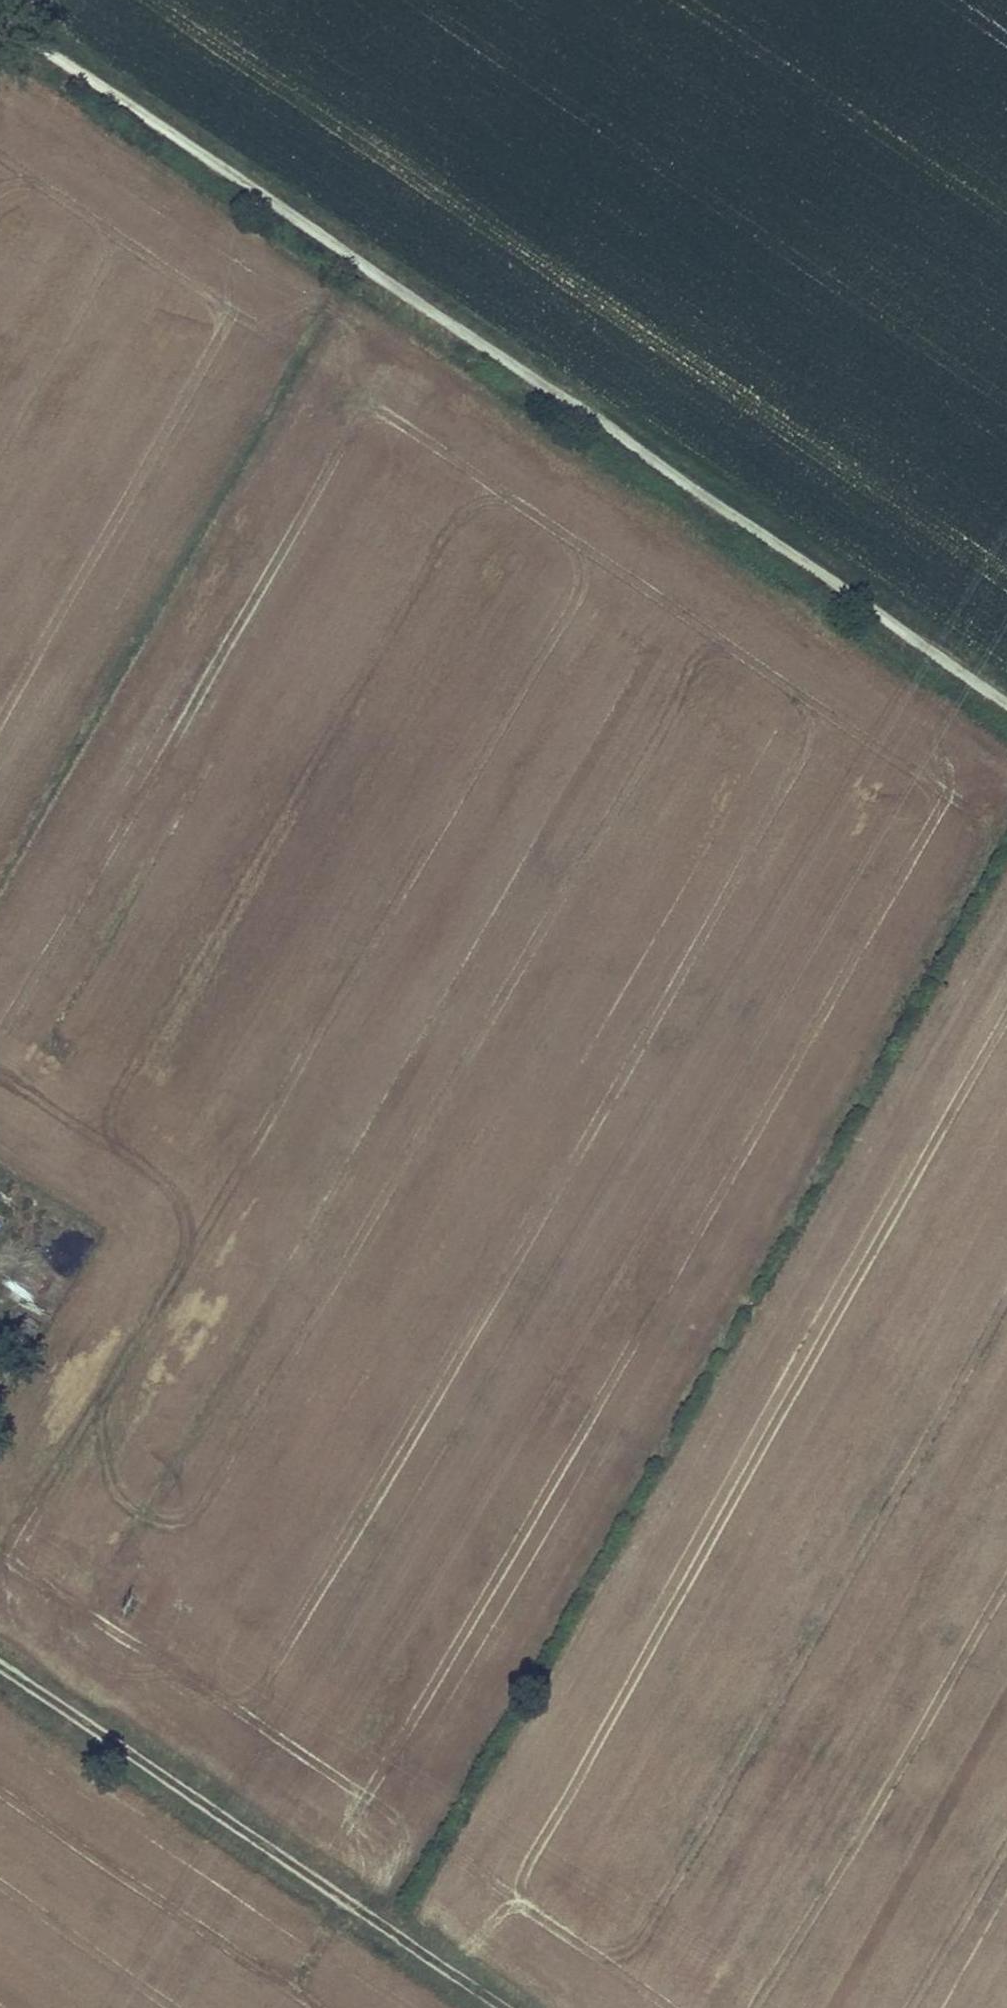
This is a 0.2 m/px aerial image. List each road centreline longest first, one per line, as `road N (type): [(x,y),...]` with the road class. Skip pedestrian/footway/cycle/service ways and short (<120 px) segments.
road 1 (track): [(0,23),(1006,710)]
road 2 (track): [(501,2007),(0,1666)]

